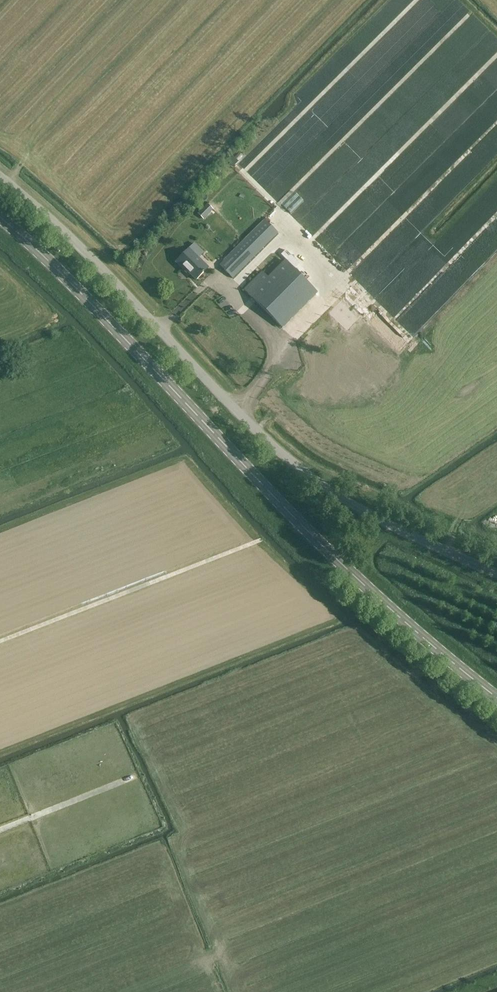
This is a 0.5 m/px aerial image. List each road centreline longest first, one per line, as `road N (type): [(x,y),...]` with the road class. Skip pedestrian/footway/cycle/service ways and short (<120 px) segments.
road 1 (secondary): [(496,697),(363,583),(0,219)]
road 2 (unclassified): [(496,570),(371,514),(303,470),(0,172)]
road 3 (track): [(0,828),(123,780)]

